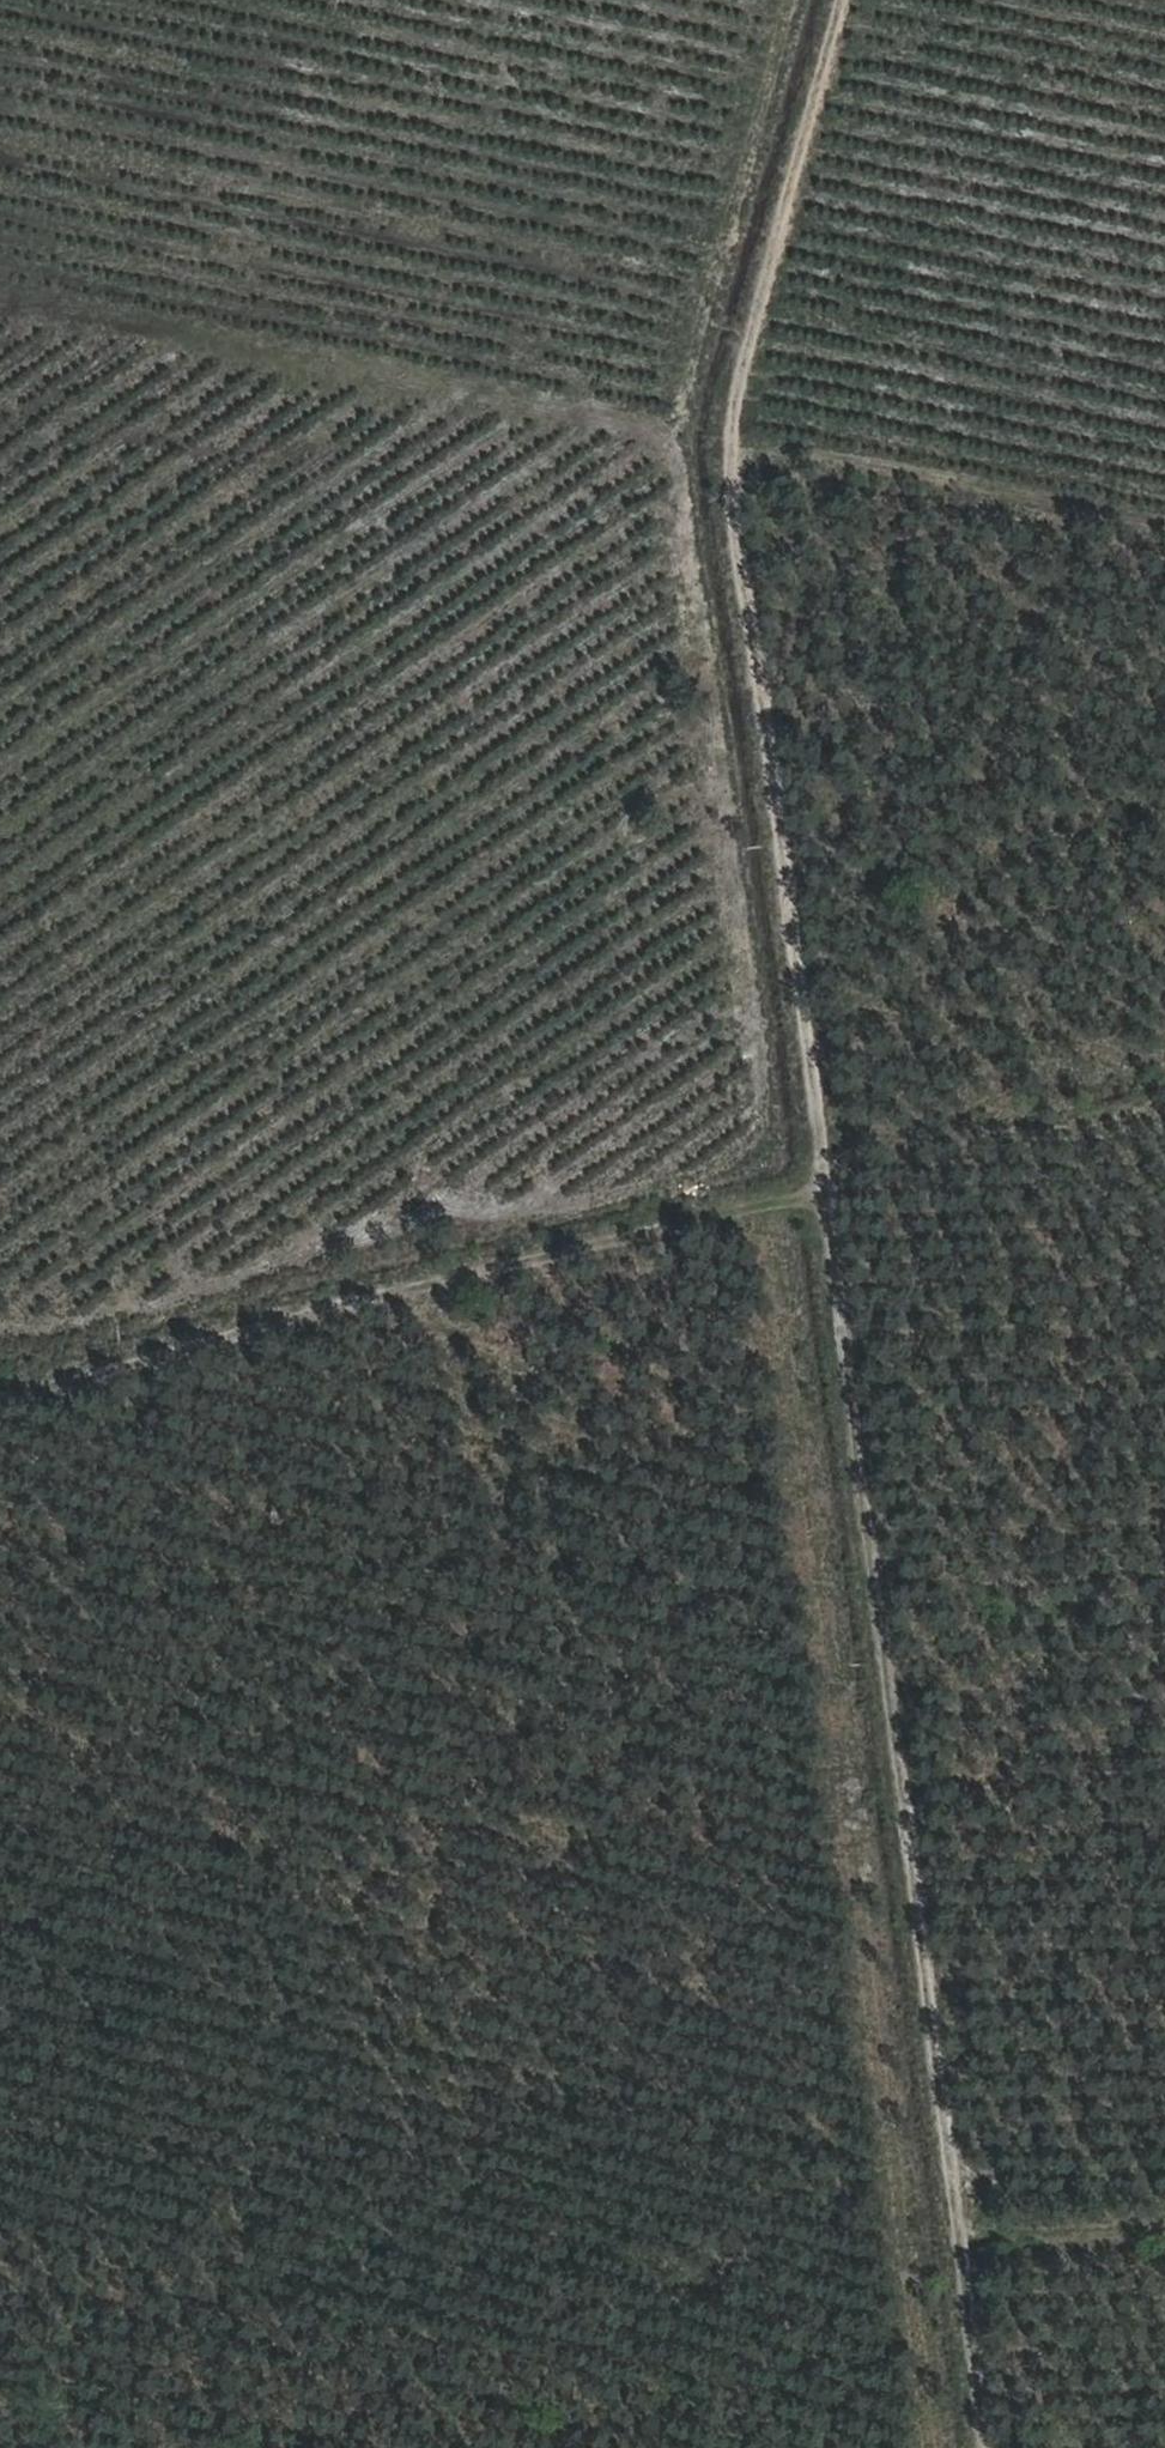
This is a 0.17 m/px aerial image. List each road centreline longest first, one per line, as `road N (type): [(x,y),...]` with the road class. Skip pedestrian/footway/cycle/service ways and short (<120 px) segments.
road 1 (track): [(982,2447),(840,1244),(823,1188),(728,431),(842,0)]
road 2 (track): [(0,1385),(65,1385),(823,1188)]

